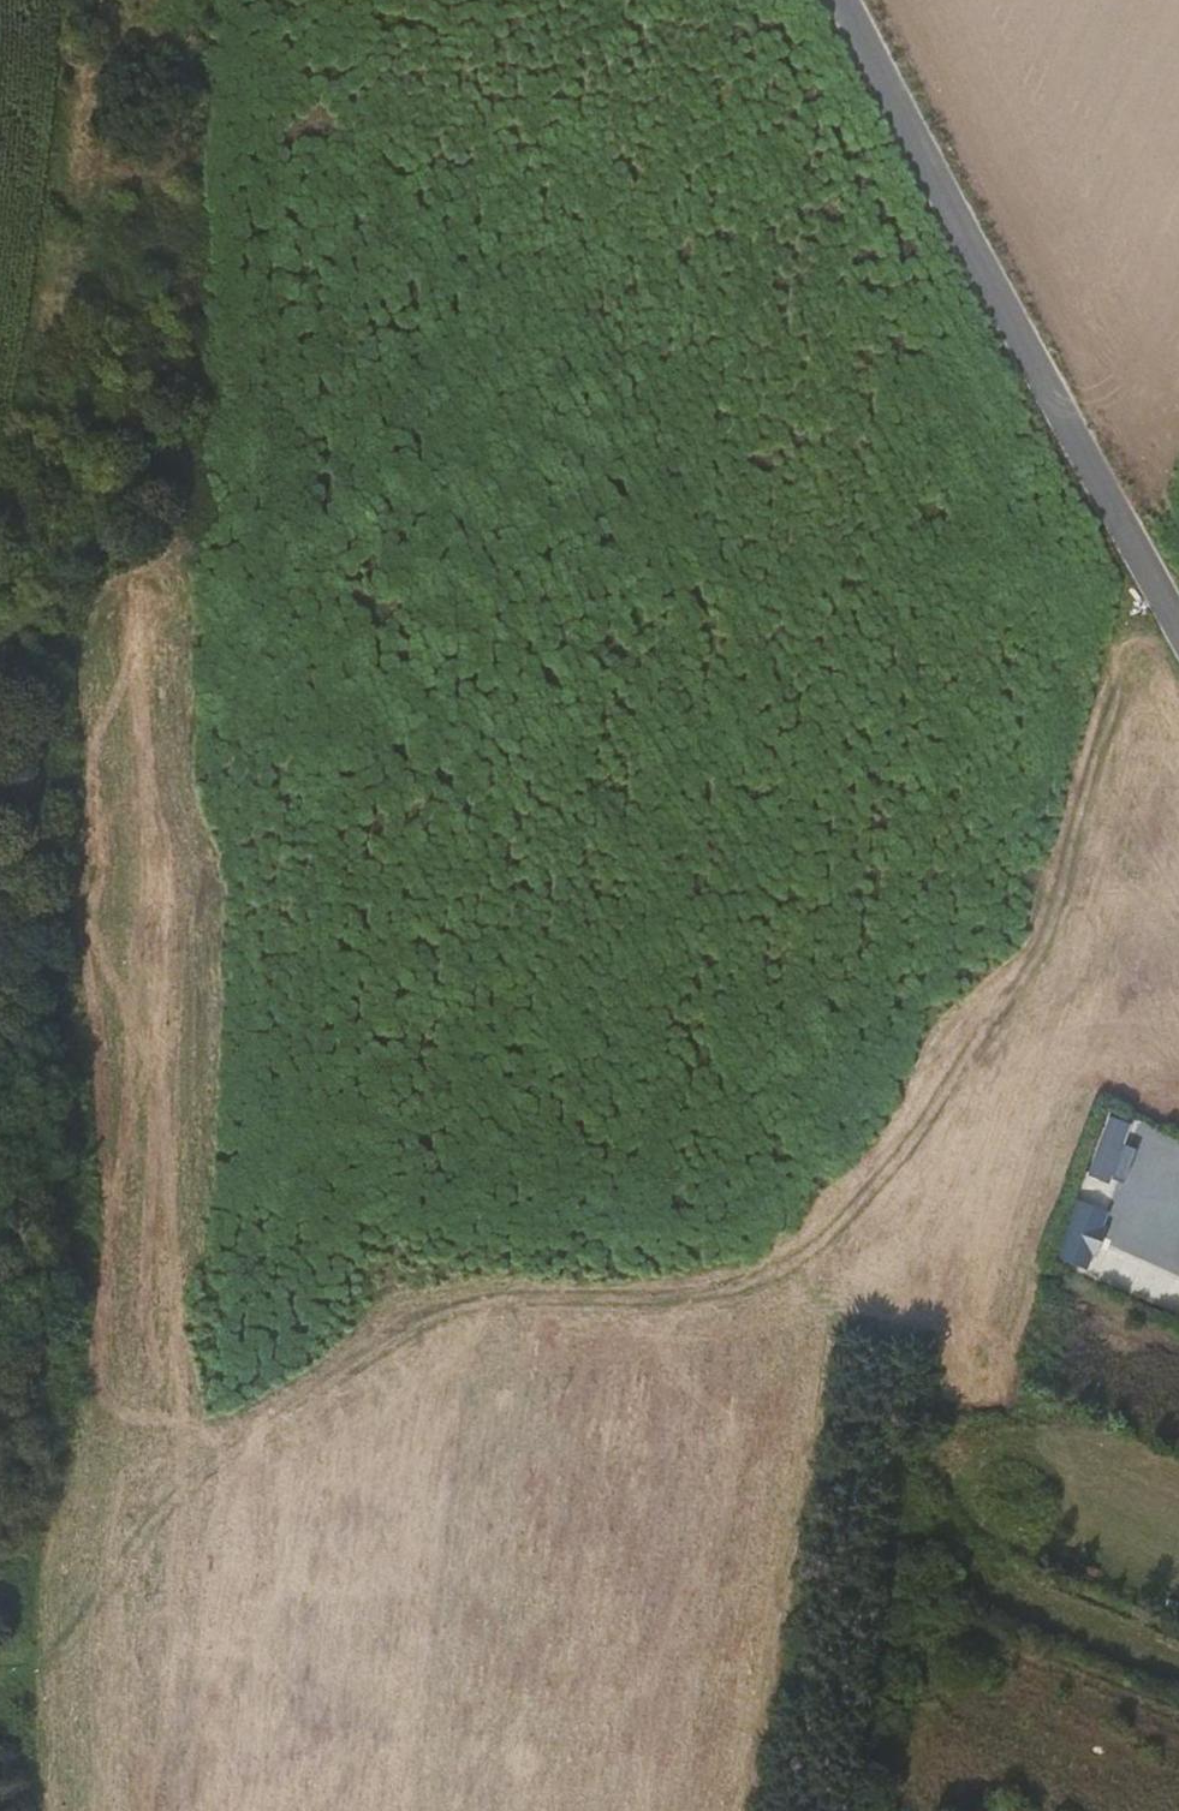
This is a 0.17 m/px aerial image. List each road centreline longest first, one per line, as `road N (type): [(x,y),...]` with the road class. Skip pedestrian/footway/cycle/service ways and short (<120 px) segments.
road 1 (unclassified): [(842,0),(1178,617)]

